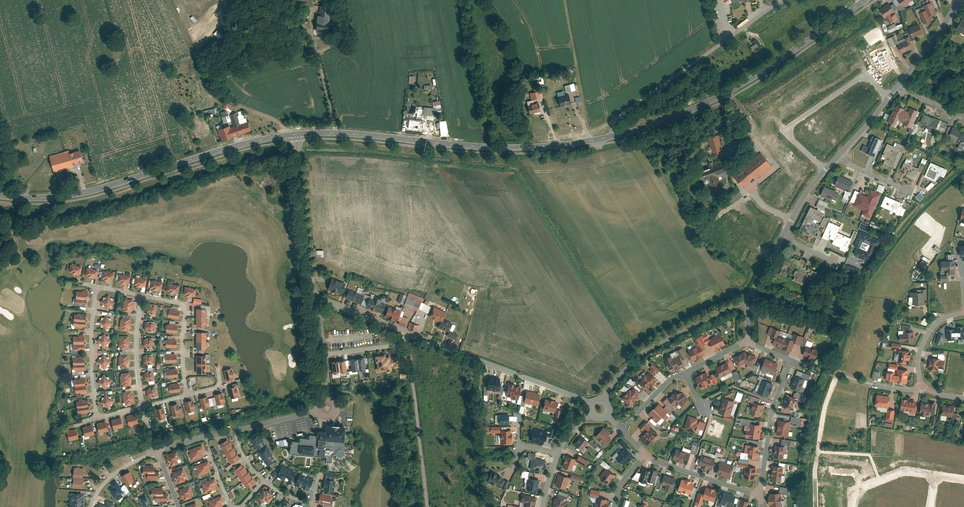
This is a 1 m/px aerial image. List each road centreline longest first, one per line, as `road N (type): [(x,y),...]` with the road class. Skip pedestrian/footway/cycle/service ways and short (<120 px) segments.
road 1 (tertiary): [(611,136),(510,147),(300,133)]
road 2 (tertiary): [(300,133),(85,192),(0,195)]
road 3 (residential): [(317,298),(590,403)]
road 4 (tertiary): [(864,0),(733,88),(611,136)]
road 5 (residential): [(611,136),(614,120),(776,0)]
road 6 (residential): [(824,171),(791,139),(792,125),(863,77),(887,100)]
road 7 (residential): [(603,398),(644,354),(748,299)]
road 8 (track): [(405,333),(428,506)]
road 9 (residential): [(300,133),(317,298)]
road 10 (residential): [(761,495),(771,415),(793,360)]
road 11 (track): [(565,0),(587,132)]
road 12 (residential): [(188,396),(185,308),(142,296)]
road 13 (residential): [(96,288),(90,351),(97,419)]
road 14 (residential): [(645,453),(761,495)]

